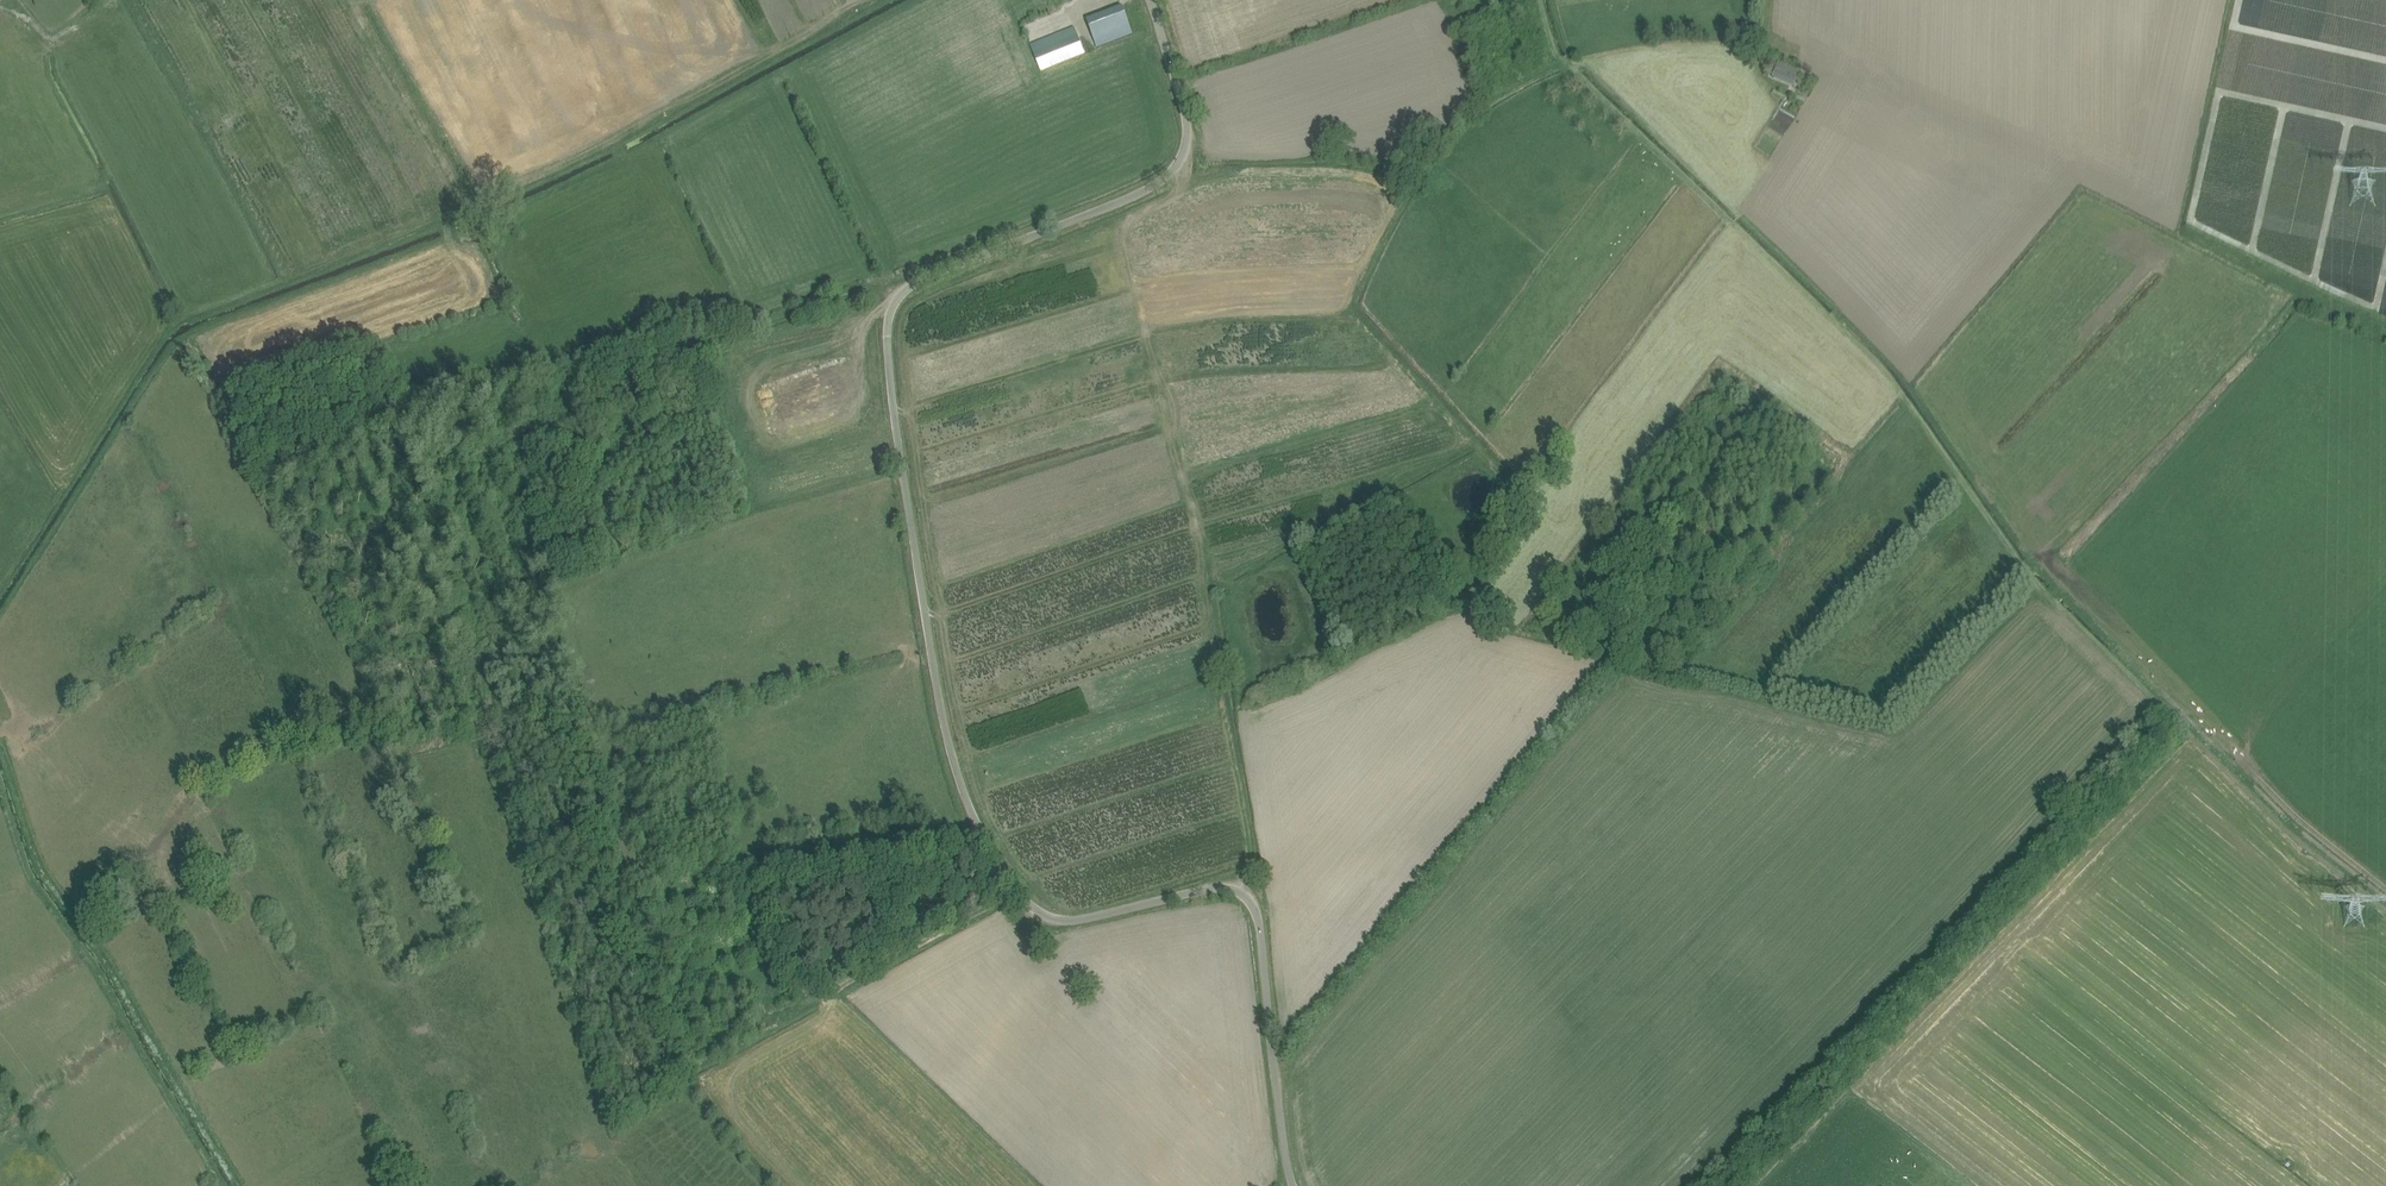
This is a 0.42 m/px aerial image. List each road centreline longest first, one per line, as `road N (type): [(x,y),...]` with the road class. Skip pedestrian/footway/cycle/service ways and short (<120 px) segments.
road 1 (unclassified): [(1293,1185),(1256,908),(1223,887),(1077,920),(1049,918),(1030,905),(968,803),(940,705),(892,396),(890,312),(900,294),(1167,181),(1181,162),(1187,110),(1150,0)]
road 2 (track): [(1223,887),(1252,870),(1251,849),(1191,503),(1156,405),(1155,353),(1128,231),(1133,219),(1168,202),(1187,150)]
road 3 (track): [(900,294),(870,289),(733,333),(712,327),(574,380),(465,401),(422,431),(277,489)]
road 4 (track): [(2385,889),(2242,760)]

